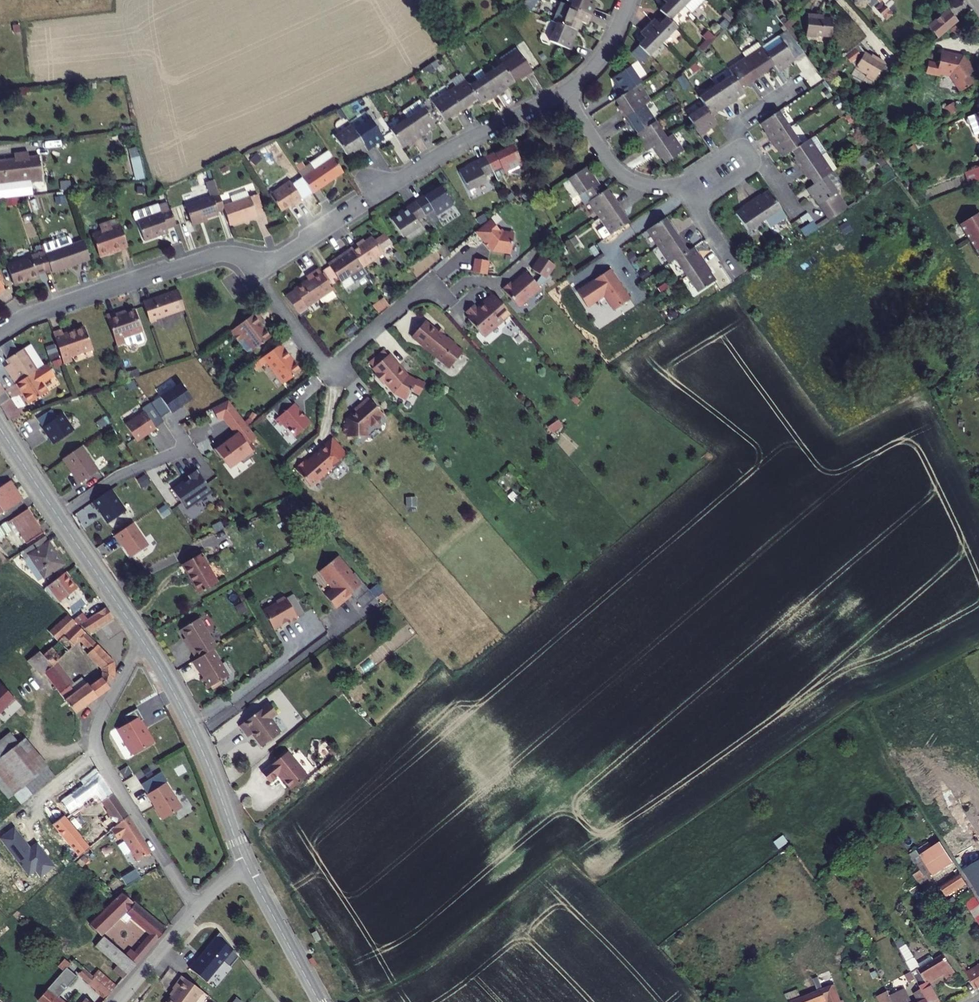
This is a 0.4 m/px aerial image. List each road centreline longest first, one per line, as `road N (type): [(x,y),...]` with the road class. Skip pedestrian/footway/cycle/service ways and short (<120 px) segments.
road 1 (residential): [(140,638),(99,722),(96,749),(197,907)]
road 2 (residential): [(254,259),(260,281),(325,371),(432,281)]
road 3 (residential): [(0,335),(30,317),(212,255),(254,259)]
road 4 (residential): [(564,91),(611,164),(634,181),(686,193),(733,265)]
road 5 (tertiary): [(246,866),(192,729),(140,638)]
road 6 (tertiary): [(140,638),(0,429)]
road 7 (residential): [(564,91),(379,193)]
road 8 (tertiary): [(319,1001),(246,866)]
road 9 (residential): [(197,907),(118,1001)]
road 10 (residential): [(254,259),(284,255),(361,205)]

